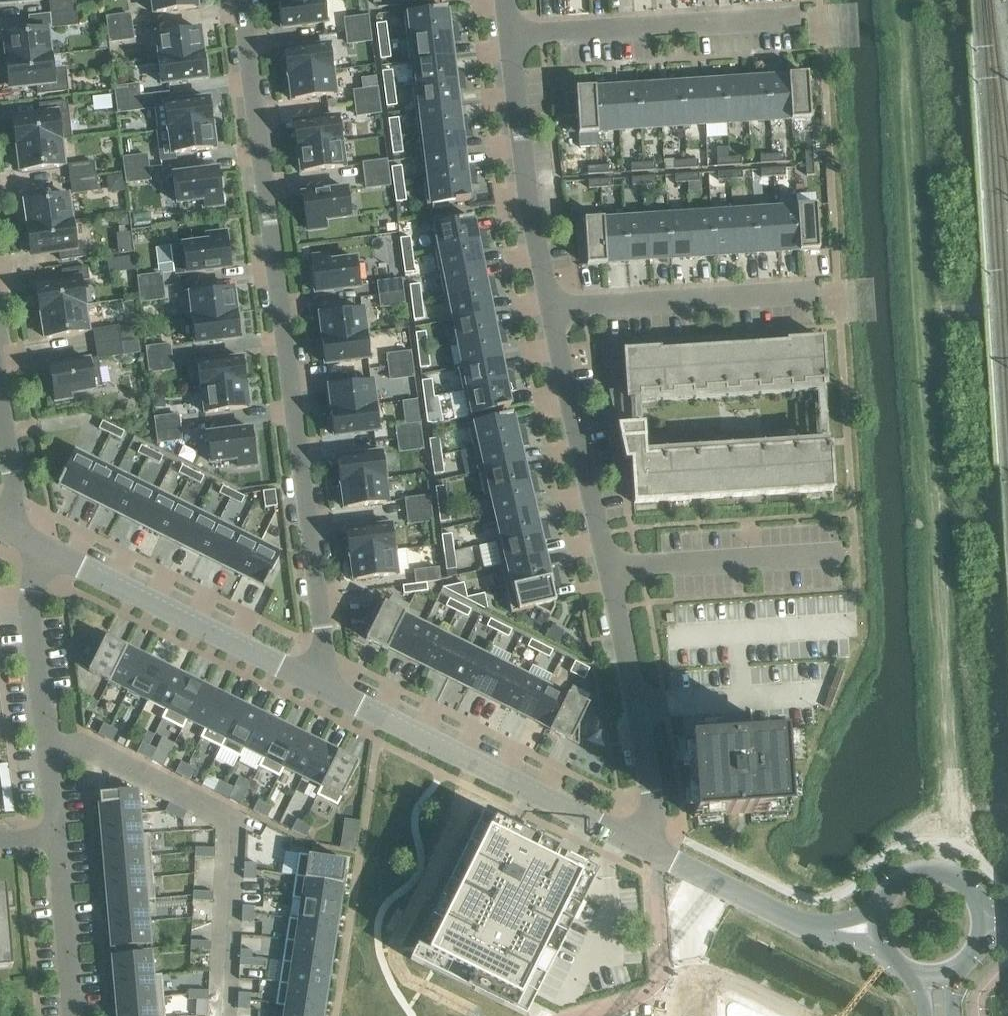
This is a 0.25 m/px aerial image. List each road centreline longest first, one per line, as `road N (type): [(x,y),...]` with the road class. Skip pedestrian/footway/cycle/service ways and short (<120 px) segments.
road 1 (residential): [(314,682),(321,641),(238,0)]
road 2 (residential): [(46,738),(230,817),(221,1015)]
road 3 (tertiary): [(662,854),(314,682)]
road 4 (tertiary): [(314,682),(20,537)]
road 5 (residential): [(511,40),(817,24)]
road 6 (residential): [(612,565),(662,854)]
road 7 (residential): [(831,289),(548,307)]
road 8 (residential): [(511,40),(521,165),(548,307)]
road 9 (residential): [(548,307),(612,565)]
road 10 (residential): [(612,565),(850,548)]
road 11 (residential): [(46,738),(20,537)]
road 12 (residential): [(72,1015),(52,835)]
road 13 (residential): [(20,537),(0,403)]
road 14 (tertiary): [(780,914),(662,854)]

